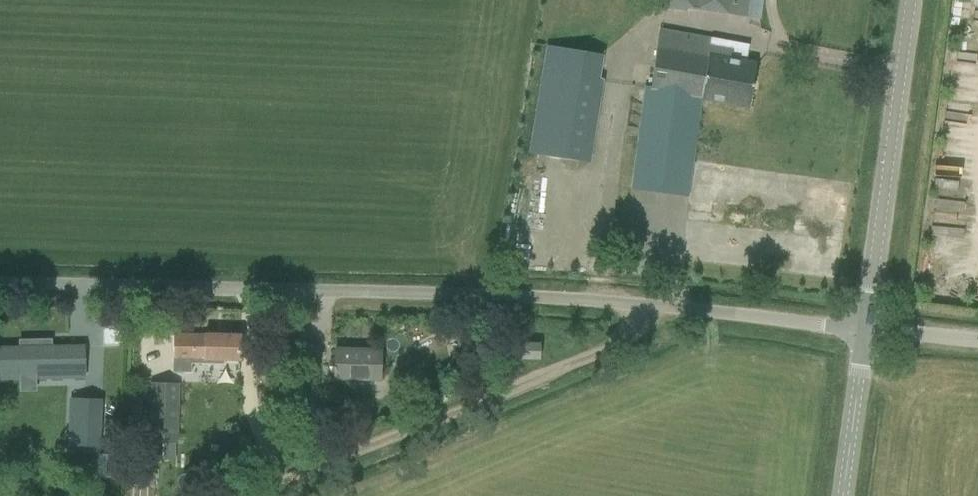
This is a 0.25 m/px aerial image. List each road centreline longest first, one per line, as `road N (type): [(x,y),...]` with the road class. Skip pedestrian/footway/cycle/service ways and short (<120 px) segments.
road 1 (unclassified): [(865,329),(655,306),(0,284)]
road 2 (track): [(253,495),(625,338),(655,306)]
road 3 (unclassified): [(865,329),(910,0)]
road 4 (unclassified): [(842,495),(865,329)]

